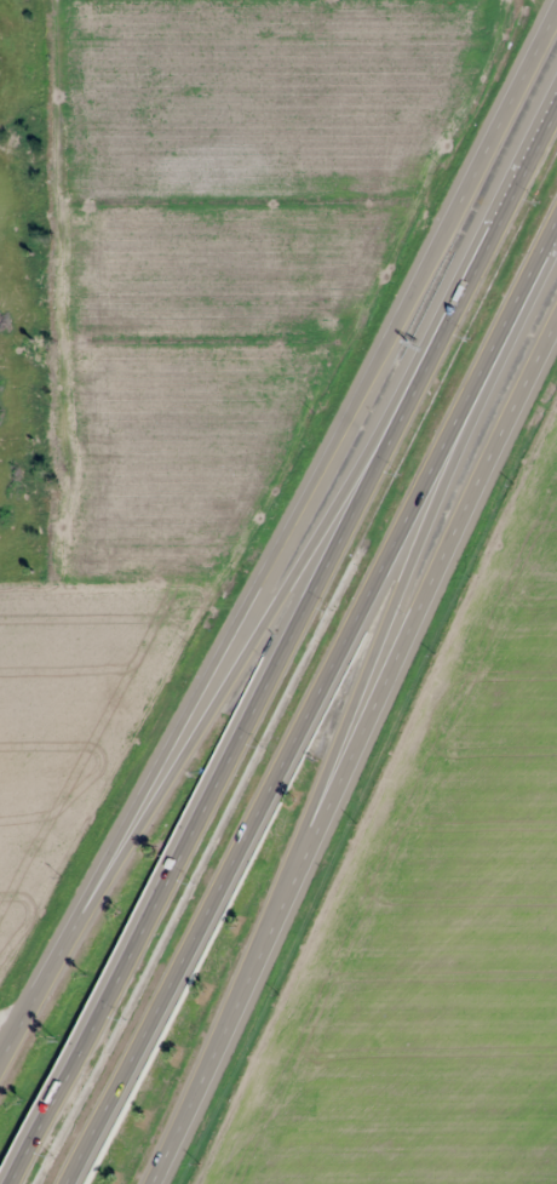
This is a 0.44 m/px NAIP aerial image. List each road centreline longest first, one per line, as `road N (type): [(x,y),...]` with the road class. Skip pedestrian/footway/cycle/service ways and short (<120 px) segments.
road 1 (secondary): [(556,8),(0,1066)]
road 2 (motorway): [(71,1183),(556,220)]
road 3 (motorway): [(494,222),(10,1183)]
road 4 (secondary): [(149,1183),(556,318)]
road 5 (motorway): [(494,222),(224,690),(87,893)]
road 6 (motorway): [(287,892),(556,227)]
road 7 (motorway): [(556,96),(494,222)]

